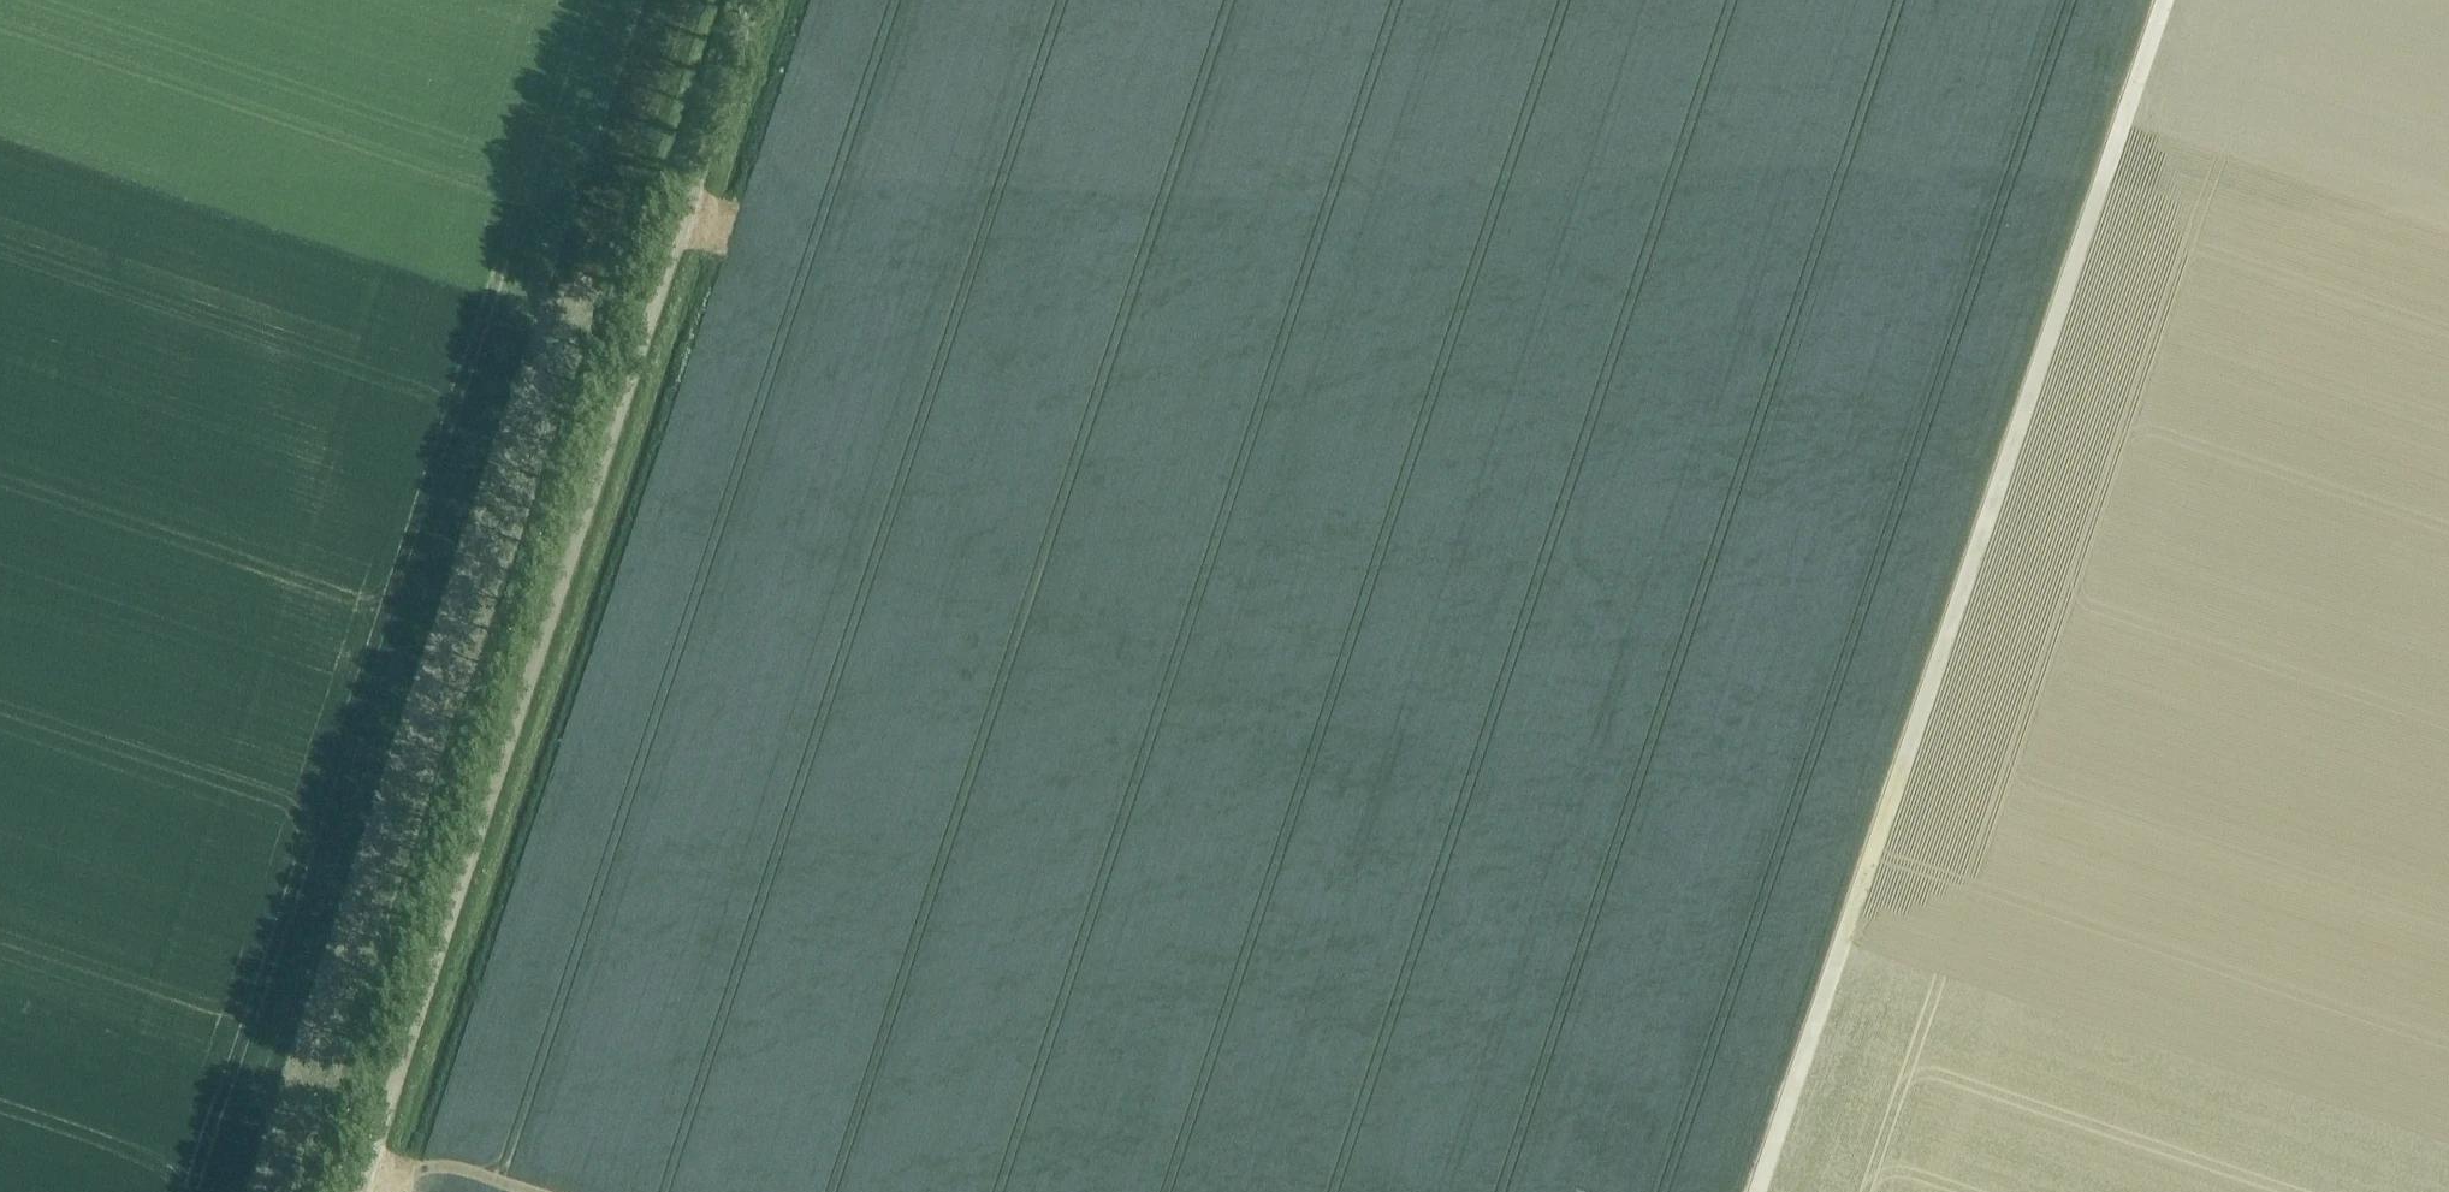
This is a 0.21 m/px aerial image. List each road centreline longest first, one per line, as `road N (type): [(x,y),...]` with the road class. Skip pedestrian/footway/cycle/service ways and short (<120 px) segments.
road 1 (unclassified): [(354,1191),(752,0)]

